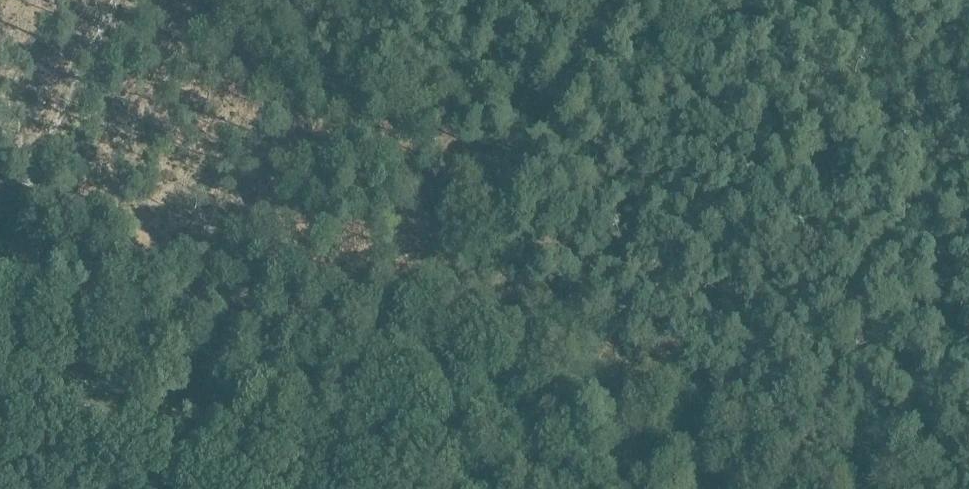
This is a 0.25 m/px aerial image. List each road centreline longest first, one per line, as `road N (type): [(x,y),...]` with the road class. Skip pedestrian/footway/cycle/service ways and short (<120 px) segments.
road 1 (tertiary): [(245,488),(0,364)]

